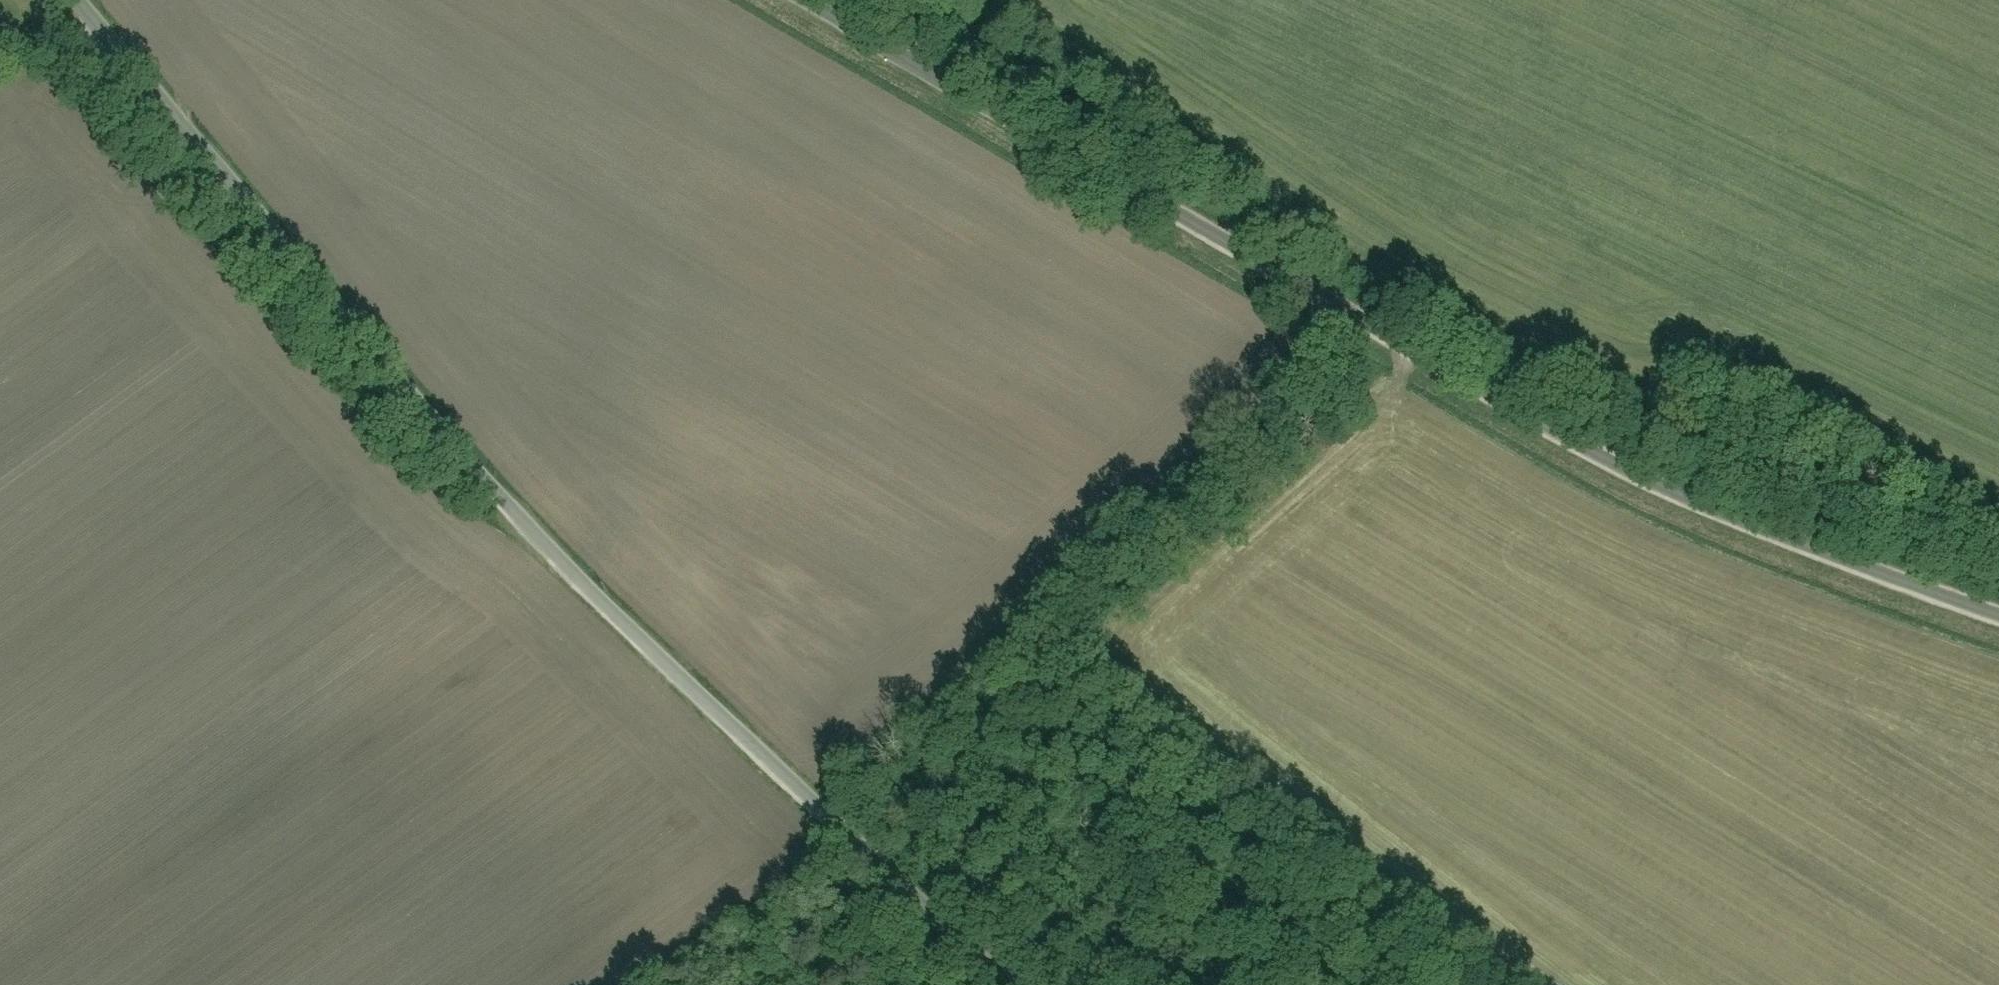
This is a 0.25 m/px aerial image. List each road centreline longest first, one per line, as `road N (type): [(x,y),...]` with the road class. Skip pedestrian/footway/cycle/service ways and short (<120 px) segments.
road 1 (residential): [(1011,984),(541,556),(68,0)]
road 2 (residential): [(793,0),(1483,393),(1713,511),(1998,620)]

